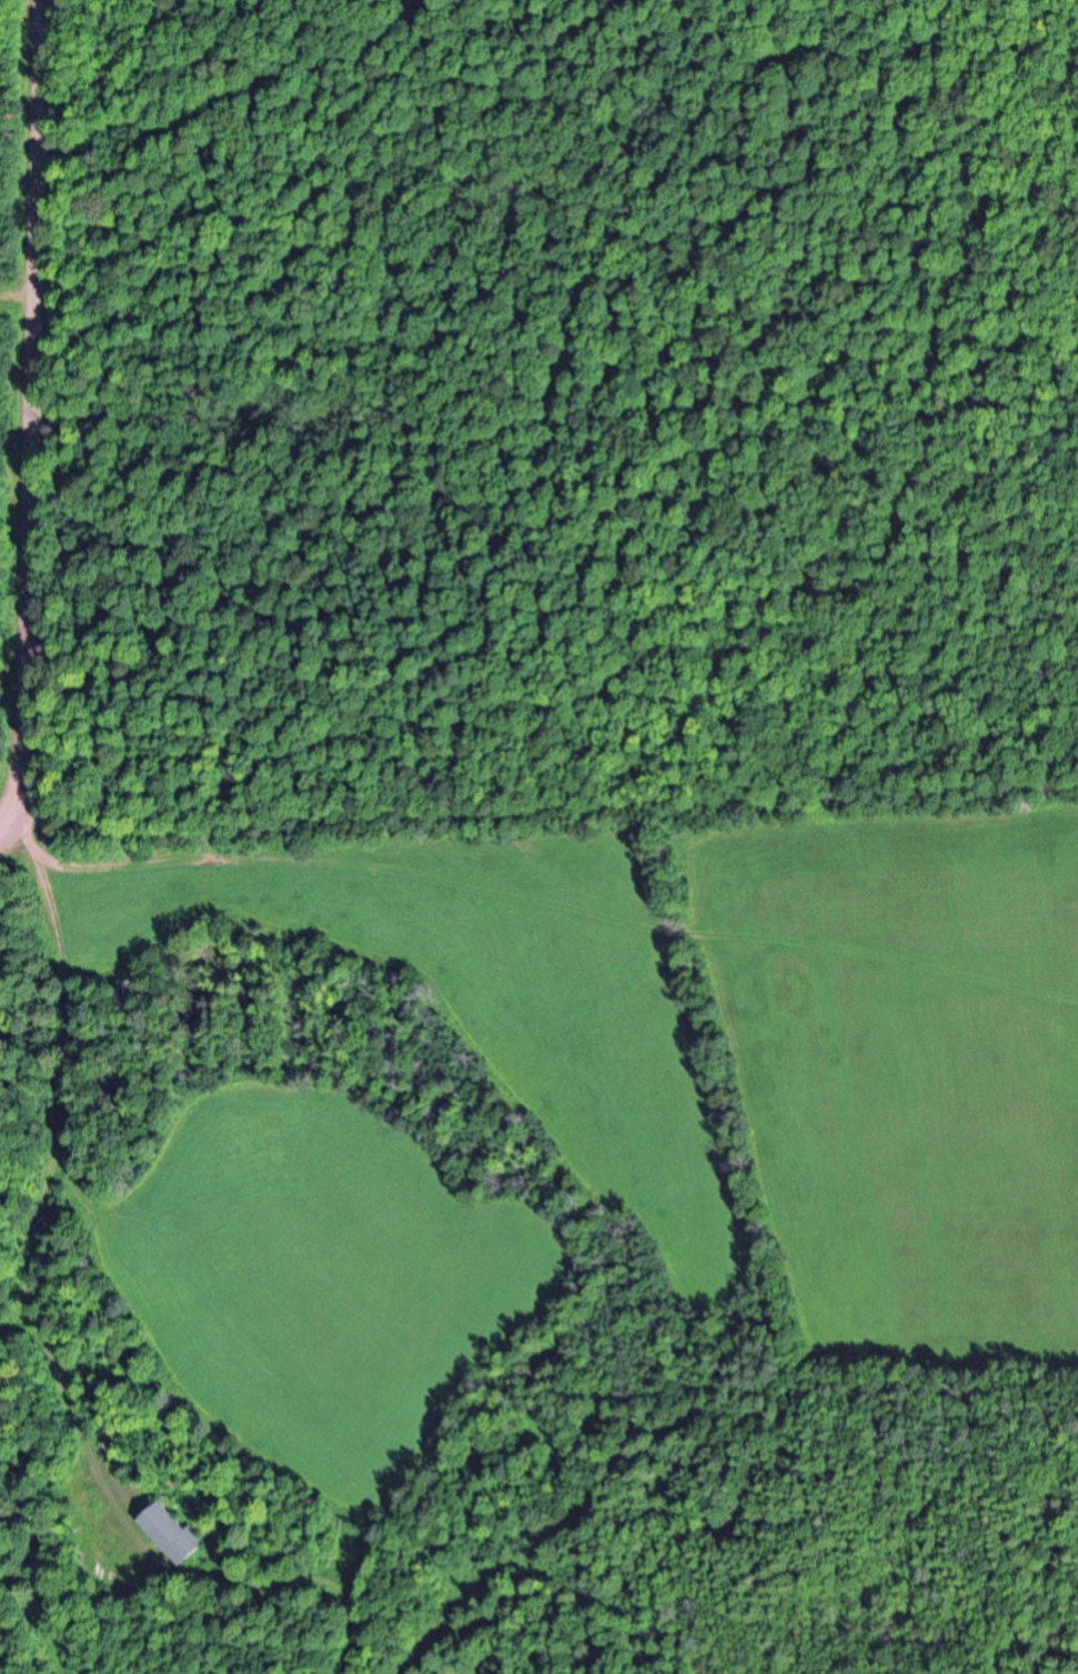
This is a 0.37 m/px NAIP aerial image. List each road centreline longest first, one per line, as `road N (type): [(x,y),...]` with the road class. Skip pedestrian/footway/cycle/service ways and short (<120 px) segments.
road 1 (residential): [(0,781),(21,766),(44,0)]

